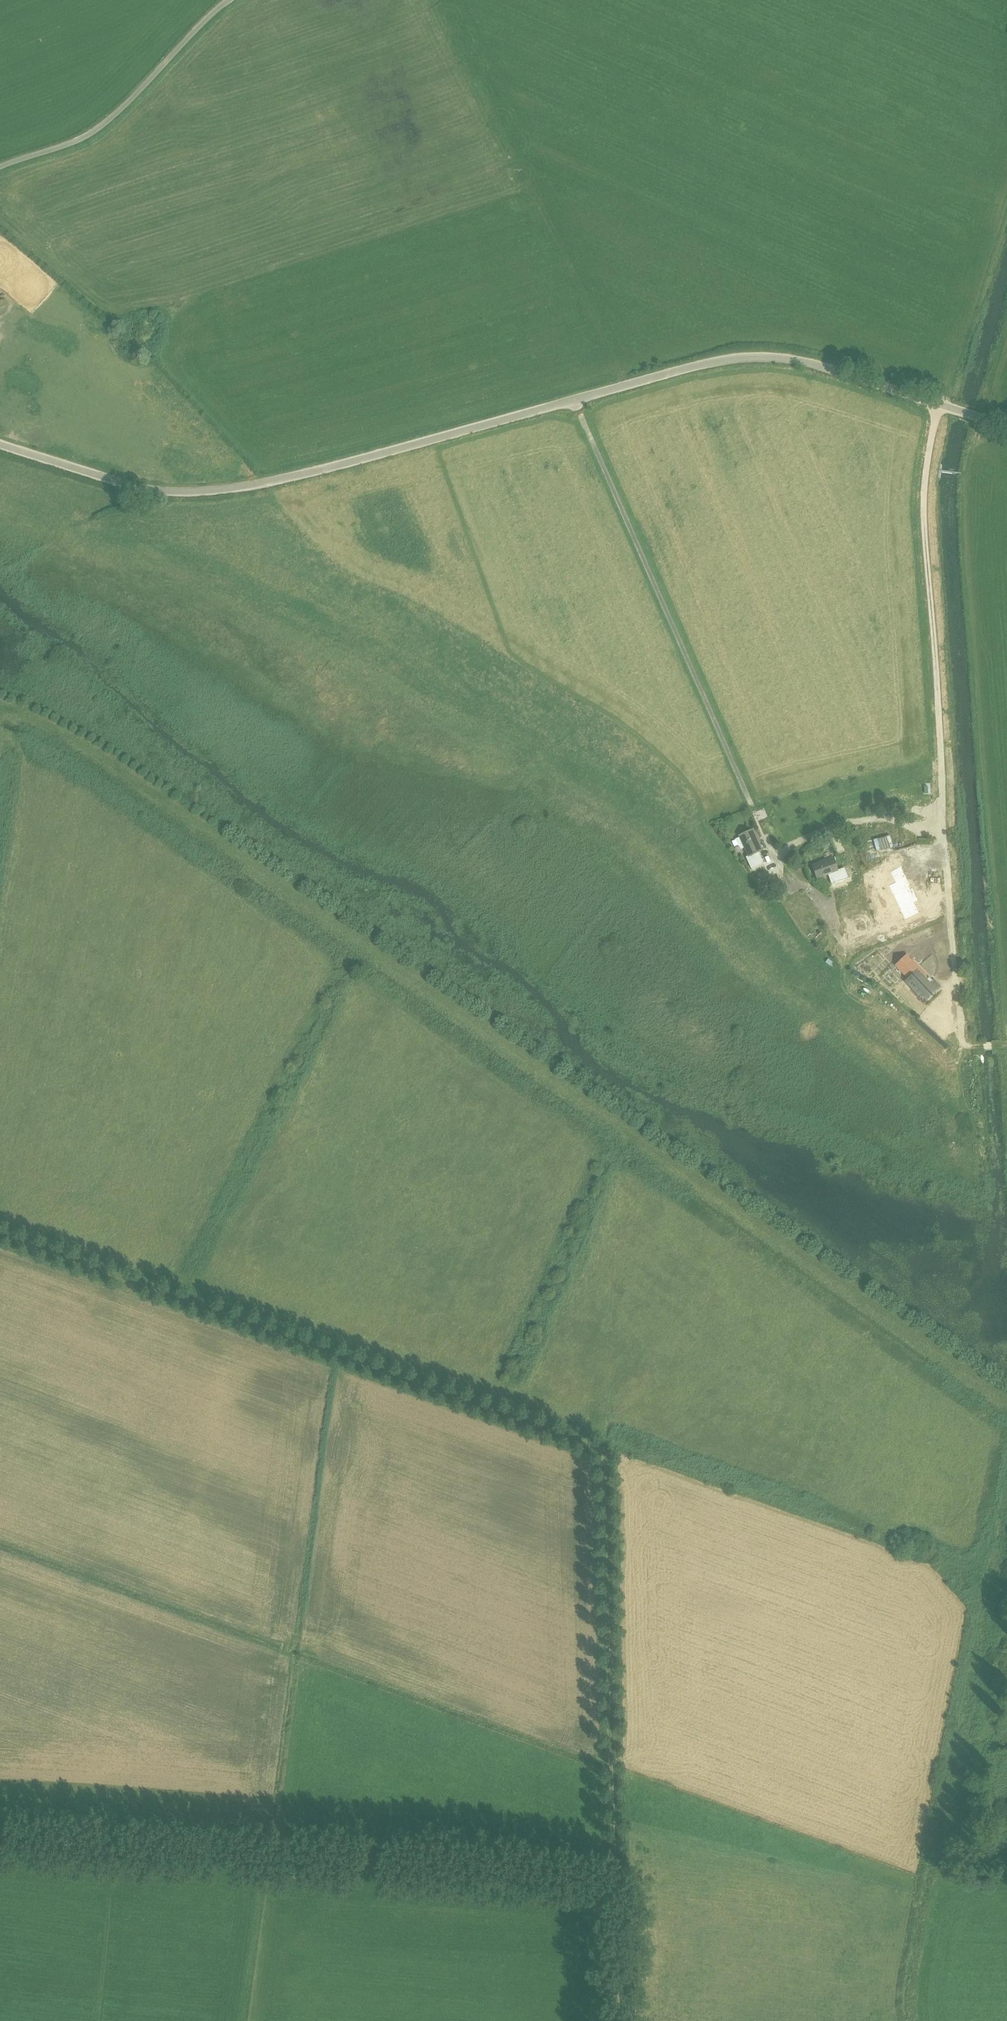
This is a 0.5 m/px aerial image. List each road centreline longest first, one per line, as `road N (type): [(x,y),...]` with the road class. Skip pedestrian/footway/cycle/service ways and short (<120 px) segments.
road 1 (track): [(0,1237),(602,1452),(614,1879)]
road 2 (unclassified): [(0,445),(137,487),(209,492),(300,477),(707,364),(752,358),(794,361),(1006,430)]
road 3 (track): [(939,409),(924,523),(956,992),(962,1044),(977,1047)]
road 4 (track): [(0,1841),(614,1879)]
road 5 (unclassified): [(0,166),(101,126),(228,0)]
road 6 (track): [(944,812),(916,827),(884,818),(842,824),(774,859)]
road 7 (track): [(614,1879),(618,2020)]

